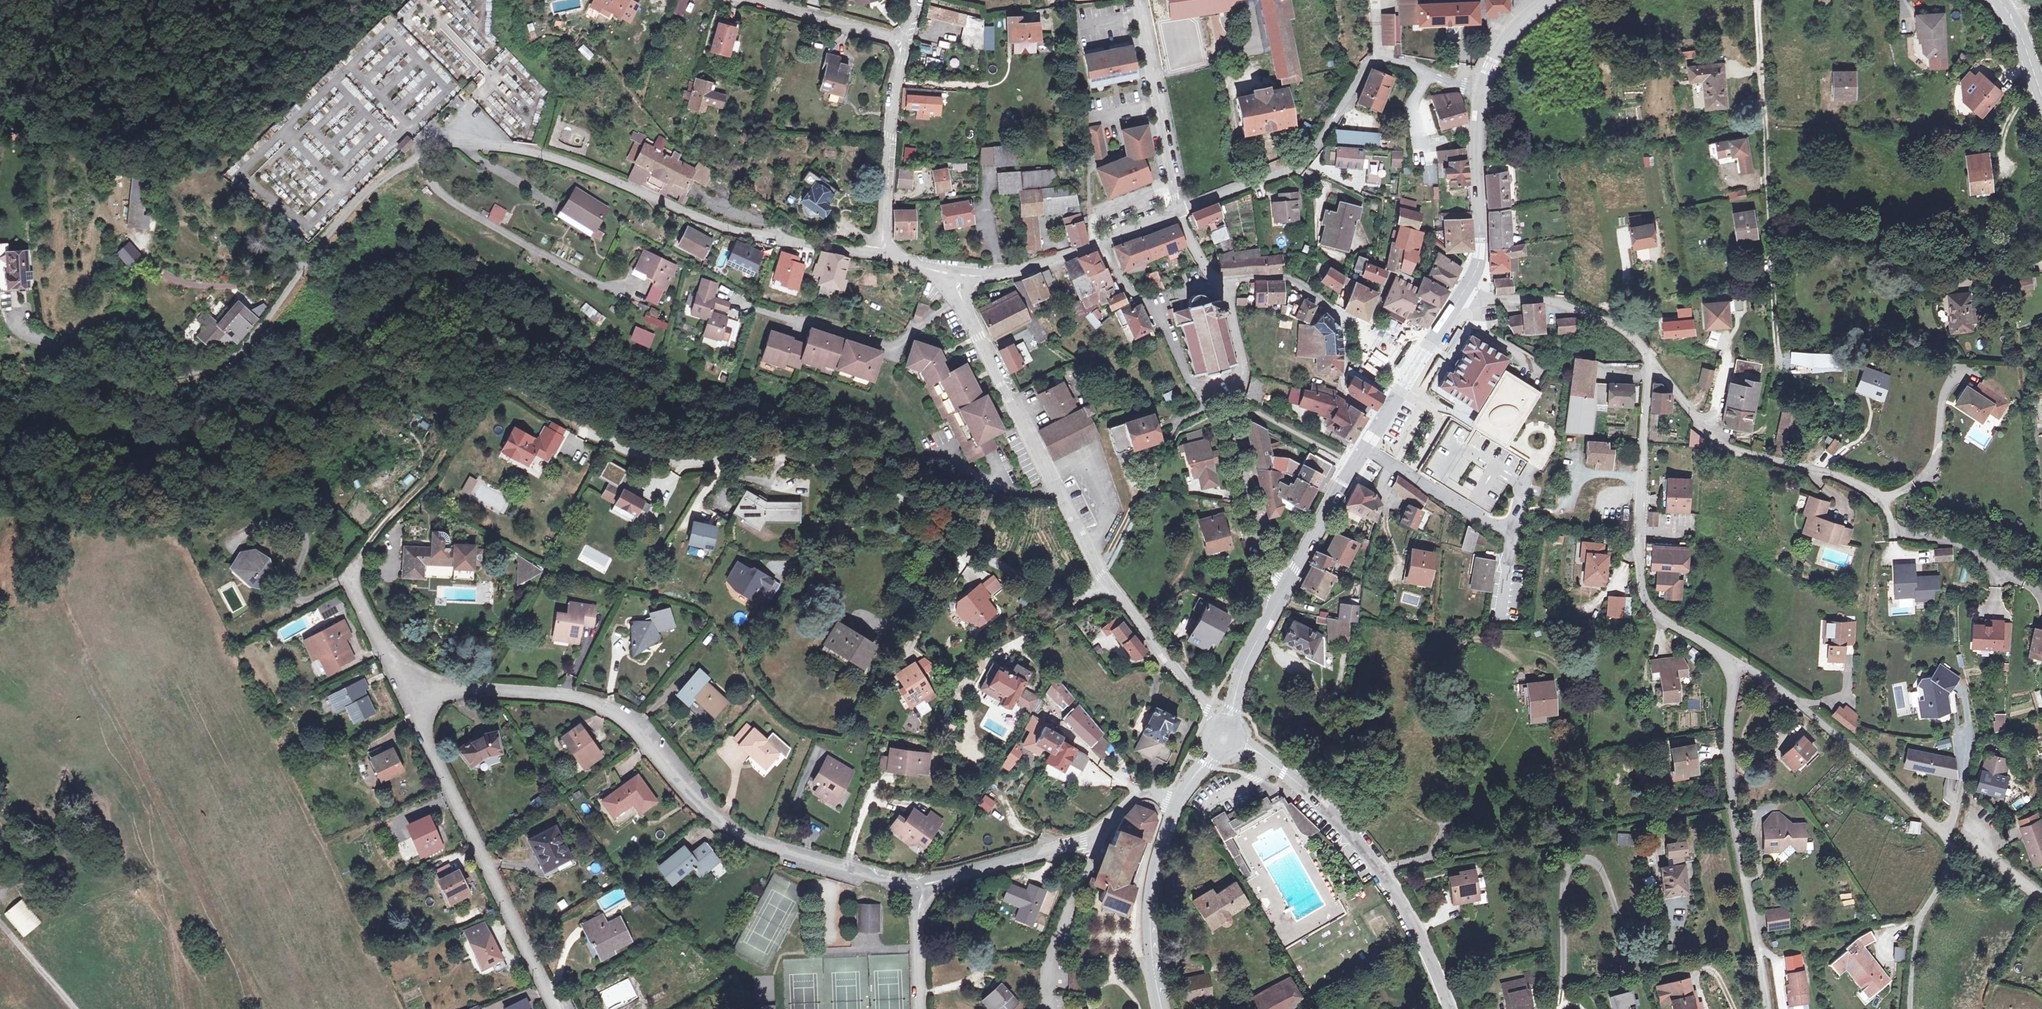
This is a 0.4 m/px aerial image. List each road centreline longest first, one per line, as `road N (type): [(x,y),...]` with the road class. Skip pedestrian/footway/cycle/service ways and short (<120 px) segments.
road 1 (residential): [(195,374),(240,351),(264,326),(359,199),(385,176),(449,143),(535,151),(733,228),(879,255)]
road 2 (residential): [(1105,581),(1086,595),(1056,591),(985,561),(923,514),(839,470),(765,457),(703,463),(612,445),(506,384)]
road 3 (residential): [(405,686),(594,702),(622,715),(718,818),(922,886)]
road 4 (residential): [(1730,658),(1843,740),(1948,843),(1951,858),(1919,918),(1913,1008)]
road 5 (residential): [(1649,370),(1660,371),(1716,442),(1874,489),(1896,530),(1952,541),(2005,576)]
road 6 (residential): [(1179,217),(1308,160),(1378,57),(1484,95)]
road 7 (residential): [(405,686),(555,1008)]
road 8 (residential): [(1760,0),(1777,353)]
road 9 (residential): [(1730,658),(1732,806),(1764,1008)]
road 10 (tertiary): [(1449,1008),(1405,907),(1350,830),(1241,745)]
road 11 (residential): [(1649,370),(1640,548),(1650,605),(1730,658)]
road 12 (residential): [(961,299),(1105,581)]
road 13 (residential): [(922,886),(1094,840),(1143,792),(1177,801)]
road 14 (residential): [(754,307),(891,346),(961,299)]
road 15 (residential): [(1179,217),(1140,0)]
road 16 (residential): [(904,38),(879,255)]
road 17 (residential): [(1465,292),(1569,304),(1616,321),(1648,354),(1649,370)]
road 18 (secondary): [(1162,1008),(1147,887),(1177,801)]
road 19 (secondary): [(1465,292),(1483,238),(1484,95)]
road 20 (residential): [(1280,597),(1266,575),(1229,412)]
road 21 (secondary): [(1365,447),(1465,292)]
road 22 (residential): [(1105,581),(1213,721)]
road 23 (secondary): [(1280,597),(1365,447)]
road 24 (residential): [(904,38),(749,0)]
road 25 (residential): [(955,274),(1017,272),(1105,242)]
road 26 (residential): [(360,554),(347,579),(405,686)]
road 27 (residential): [(1148,303),(1199,398),(1216,418),(1229,412)]
road 28 (residential): [(1220,287),(1257,276),(1291,279),(1350,325)]
road 29 (residential): [(1395,465),(1515,536)]
road 30 (secondary): [(1228,718),(1280,597)]
road 31 (residential): [(1229,412),(1244,367),(1220,287)]
road 32 (residential): [(922,886),(921,1008)]

